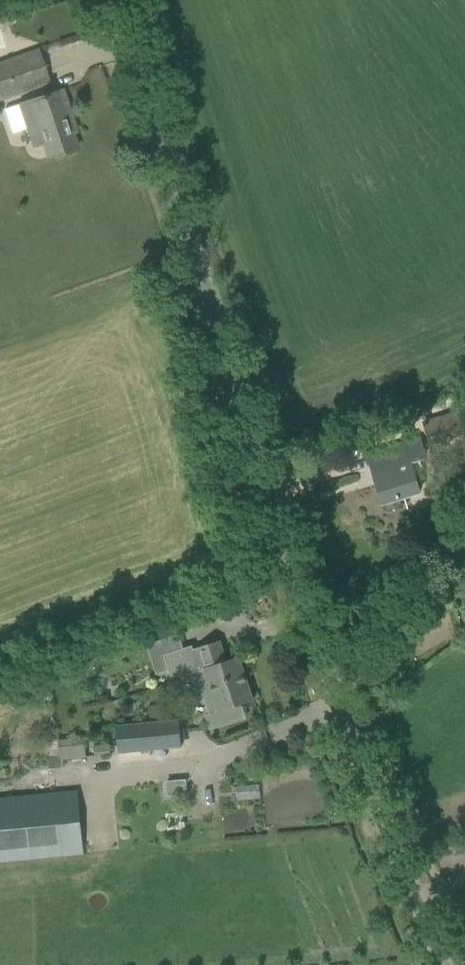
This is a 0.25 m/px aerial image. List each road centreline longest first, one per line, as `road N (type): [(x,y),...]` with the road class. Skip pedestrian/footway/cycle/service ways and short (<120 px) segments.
road 1 (unclassified): [(446,964),(308,619),(114,0)]

